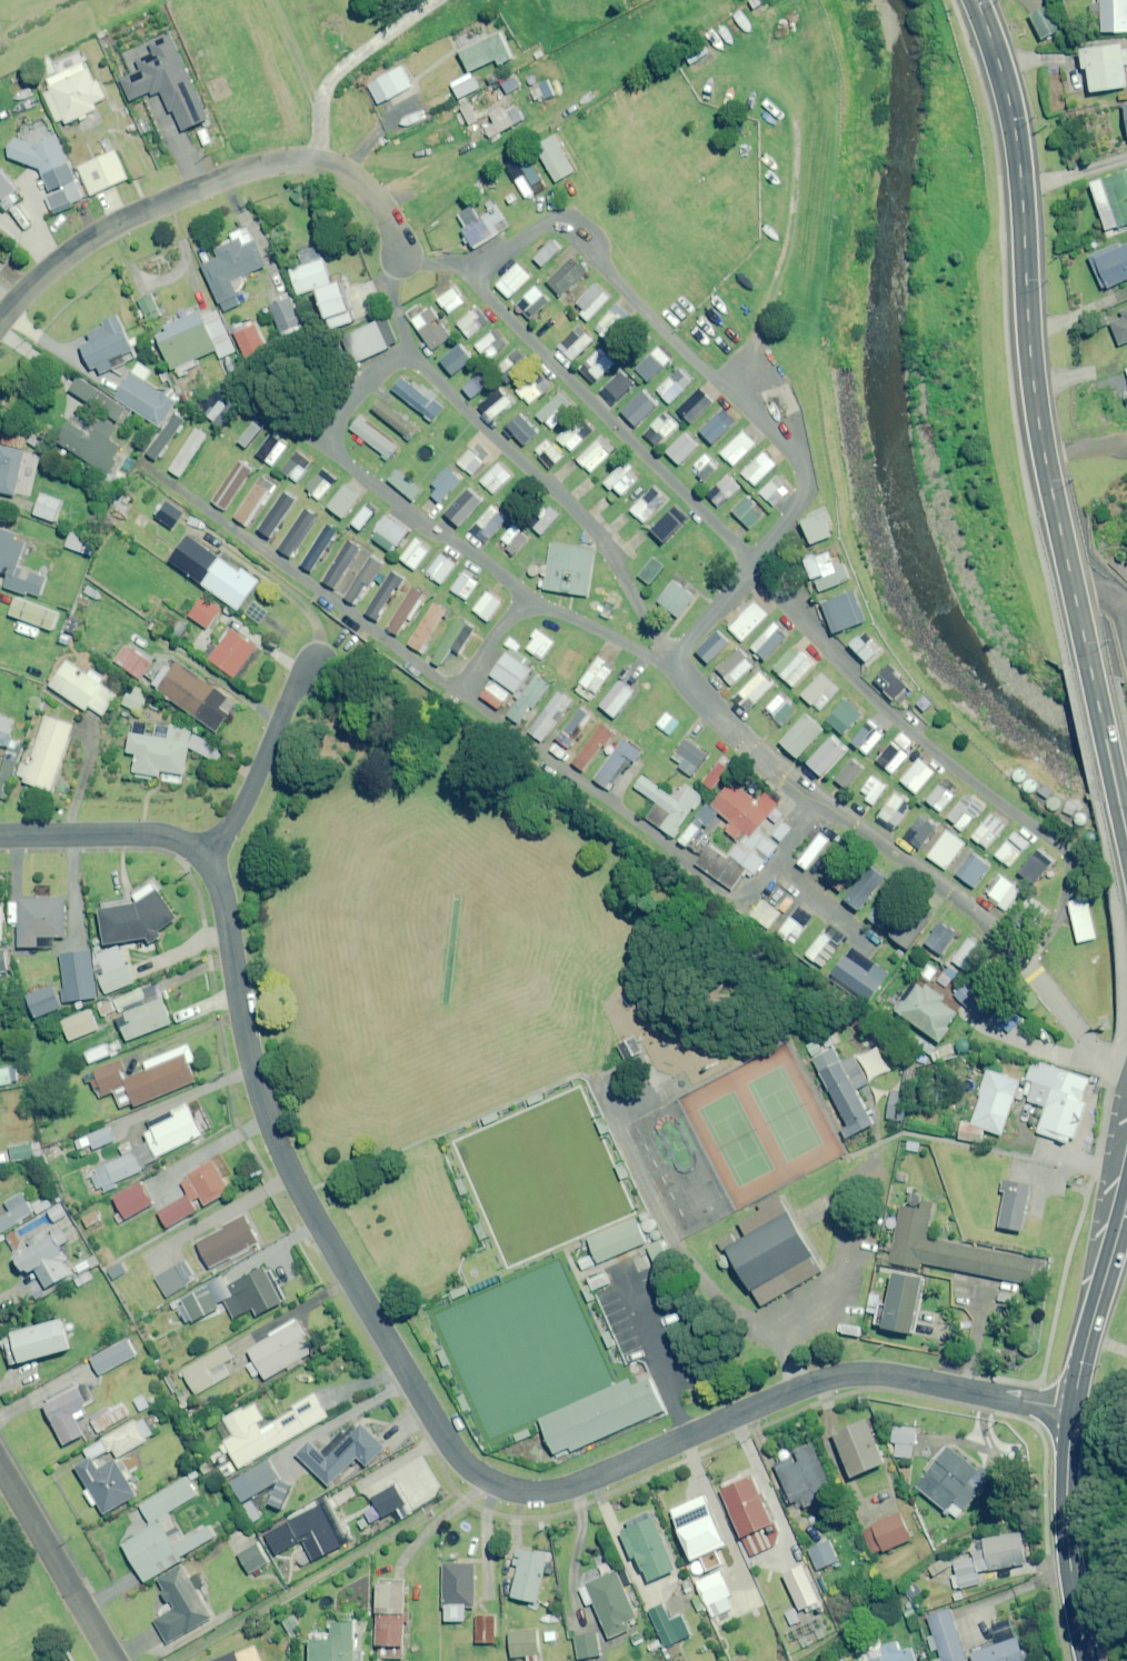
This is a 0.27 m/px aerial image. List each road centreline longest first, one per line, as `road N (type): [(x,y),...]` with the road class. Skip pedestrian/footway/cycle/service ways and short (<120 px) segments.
road 1 (residential): [(207,857),(225,900),(257,1078),(276,1135),(452,1449),(475,1469),(527,1491),(553,1491),(855,1373),(1073,1410)]
road 2 (primary): [(1126,832),(1037,420),(1026,172),(1014,98),(982,0)]
road 3 (residential): [(475,277),(537,228),(574,232),(793,456),(803,497),(756,567)]
road 4 (residential): [(1025,960),(1062,912),(1068,856),(902,722),(756,567)]
road 5 (residential): [(404,254),(395,224),(363,181),(304,159),(271,164),(132,216),(74,250),(0,319)]
road 6 (residential): [(457,690),(725,891),(748,890),(770,872),(819,804)]
road 7 (residential): [(411,352),(600,535),(669,664)]
road 8 (residential): [(756,567),(475,277)]
road 9 (residential): [(143,463),(457,690)]
road 10 (residential): [(528,594),(338,448),(344,406),(411,352)]
road 11 (residential): [(819,804),(993,923),(1025,960)]
road 12 (primary): [(1089,1660),(1068,1512),(1073,1410)]
road 13 (residential): [(302,649),(207,857)]
road 14 (residential): [(0,1463),(116,1660)]
road 15 (residential): [(0,836),(157,834),(207,857)]
road 16 (primary): [(1073,1410),(1126,1206)]
road 17 (residential): [(669,664),(720,722),(819,804)]
road 18 (residential): [(528,594),(669,664)]
road 19 (residential): [(1025,960),(1078,1035),(1126,1057)]
road 20 (residential): [(756,567),(669,664)]
road 21 (residential): [(528,594),(457,690)]

